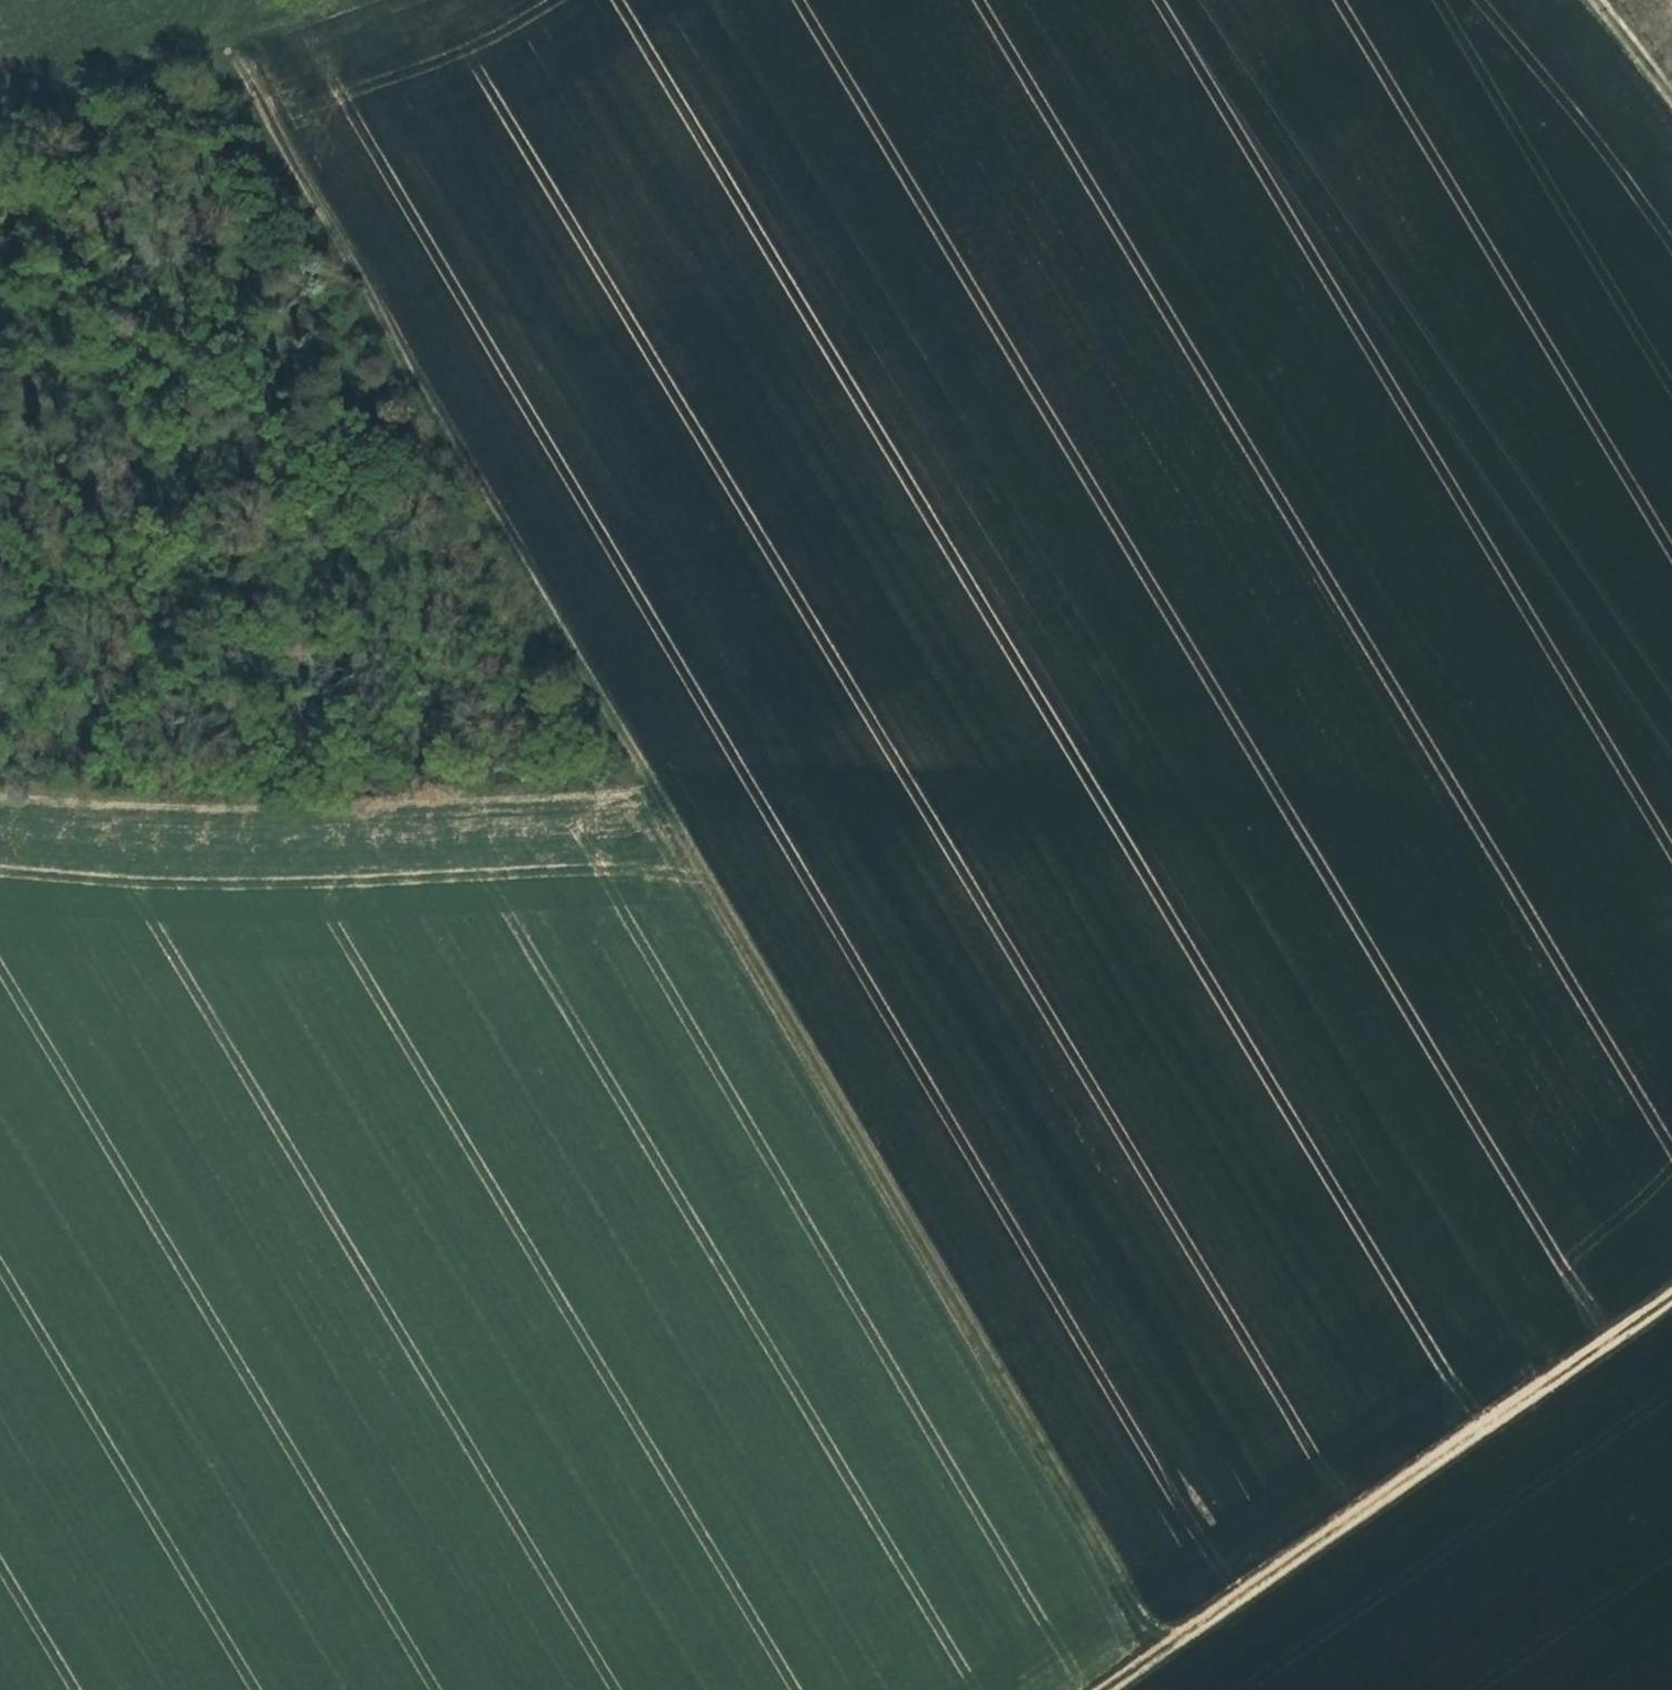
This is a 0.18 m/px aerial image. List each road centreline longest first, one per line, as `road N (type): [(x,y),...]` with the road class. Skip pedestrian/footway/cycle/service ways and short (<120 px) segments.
road 1 (track): [(1106,1689),(1671,1297)]
road 2 (track): [(1593,0),(1671,104)]

